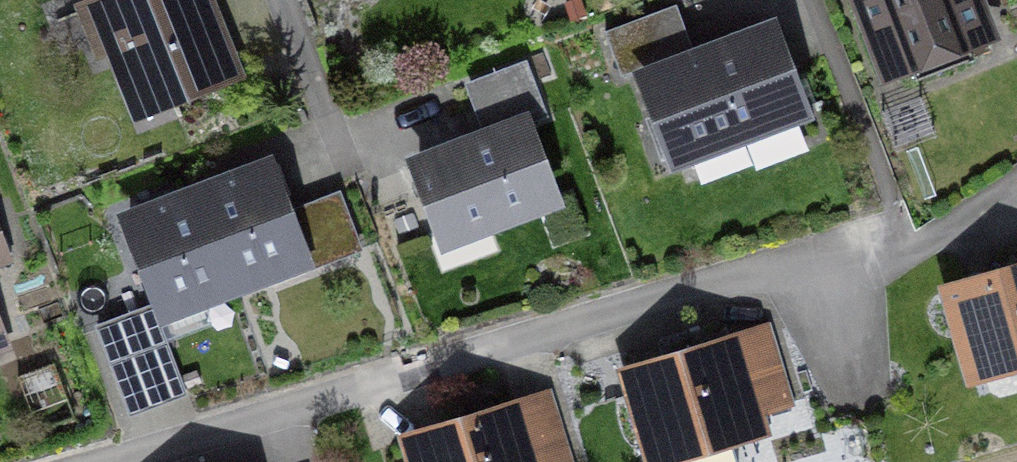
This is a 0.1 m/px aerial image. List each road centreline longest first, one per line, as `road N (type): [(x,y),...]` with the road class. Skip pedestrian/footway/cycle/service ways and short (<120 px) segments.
road 1 (residential): [(1016,196),(152,461)]
road 2 (residential): [(272,0),(331,151)]

